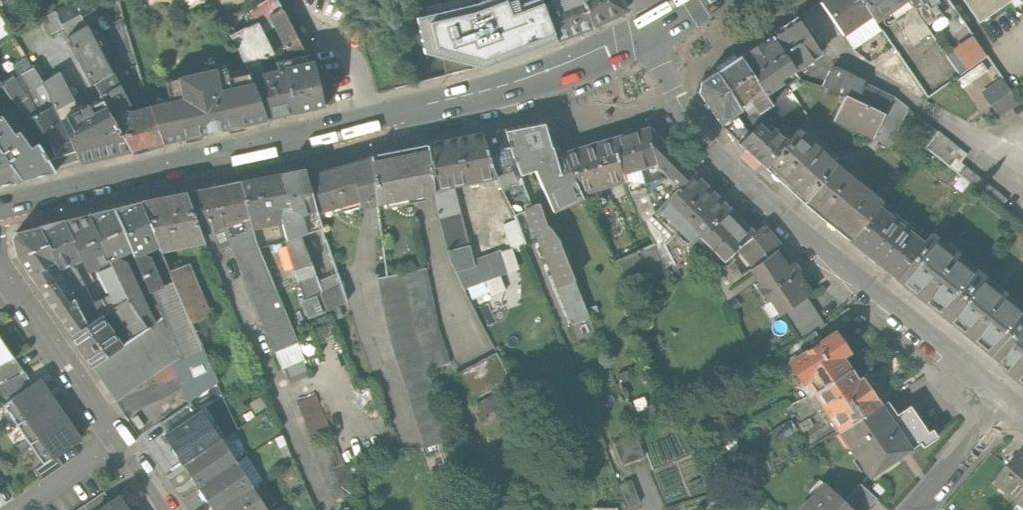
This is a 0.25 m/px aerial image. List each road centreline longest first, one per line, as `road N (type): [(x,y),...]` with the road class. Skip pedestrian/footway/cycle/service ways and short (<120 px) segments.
road 1 (tertiary): [(1009,403),(721,161),(677,97),(658,31)]
road 2 (secondary): [(0,209),(380,122)]
road 3 (secondary): [(380,122),(518,85),(658,31)]
road 4 (residential): [(117,440),(0,269)]
road 5 (residential): [(380,122),(360,64),(309,25),(293,0)]
road 6 (residential): [(919,509),(1009,403)]
road 7 (residential): [(15,509),(117,440)]

